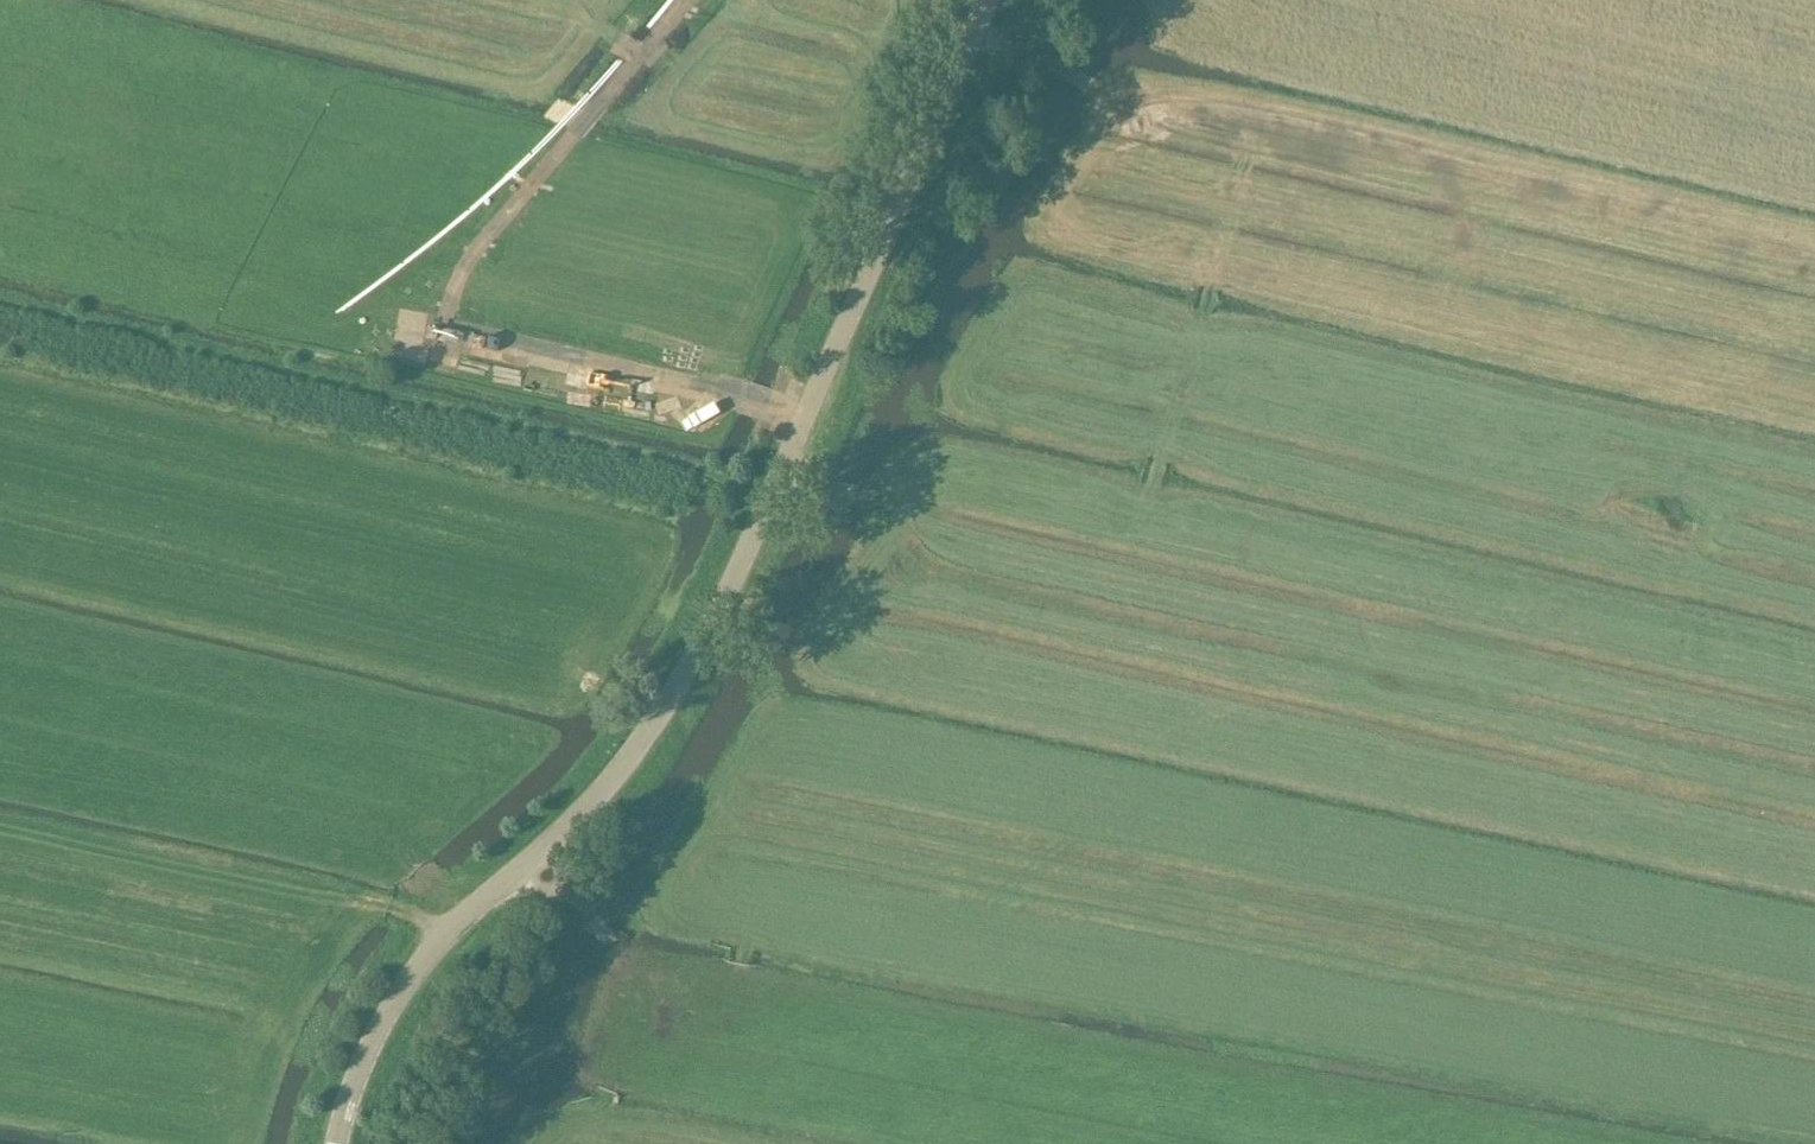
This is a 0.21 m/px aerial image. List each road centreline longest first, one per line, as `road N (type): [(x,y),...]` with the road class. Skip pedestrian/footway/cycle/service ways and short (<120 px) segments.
road 1 (unclassified): [(336,1143),(383,1022),(421,966),(600,794),(689,666),(766,511),(989,0)]

